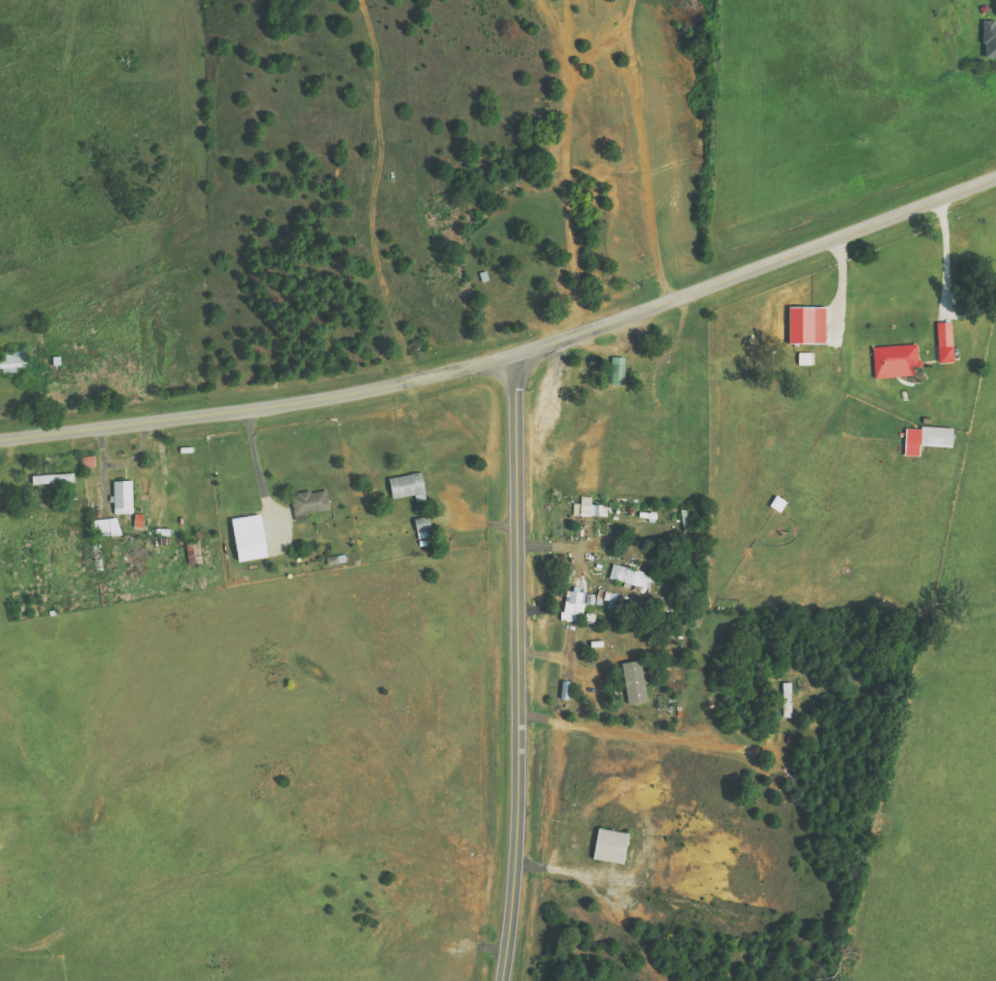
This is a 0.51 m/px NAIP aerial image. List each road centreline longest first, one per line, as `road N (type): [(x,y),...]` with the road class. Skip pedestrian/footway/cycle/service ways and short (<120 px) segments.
road 1 (tertiary): [(995,178),(513,355),(262,408),(0,439)]
road 2 (tertiary): [(501,980),(520,802),(513,355)]

